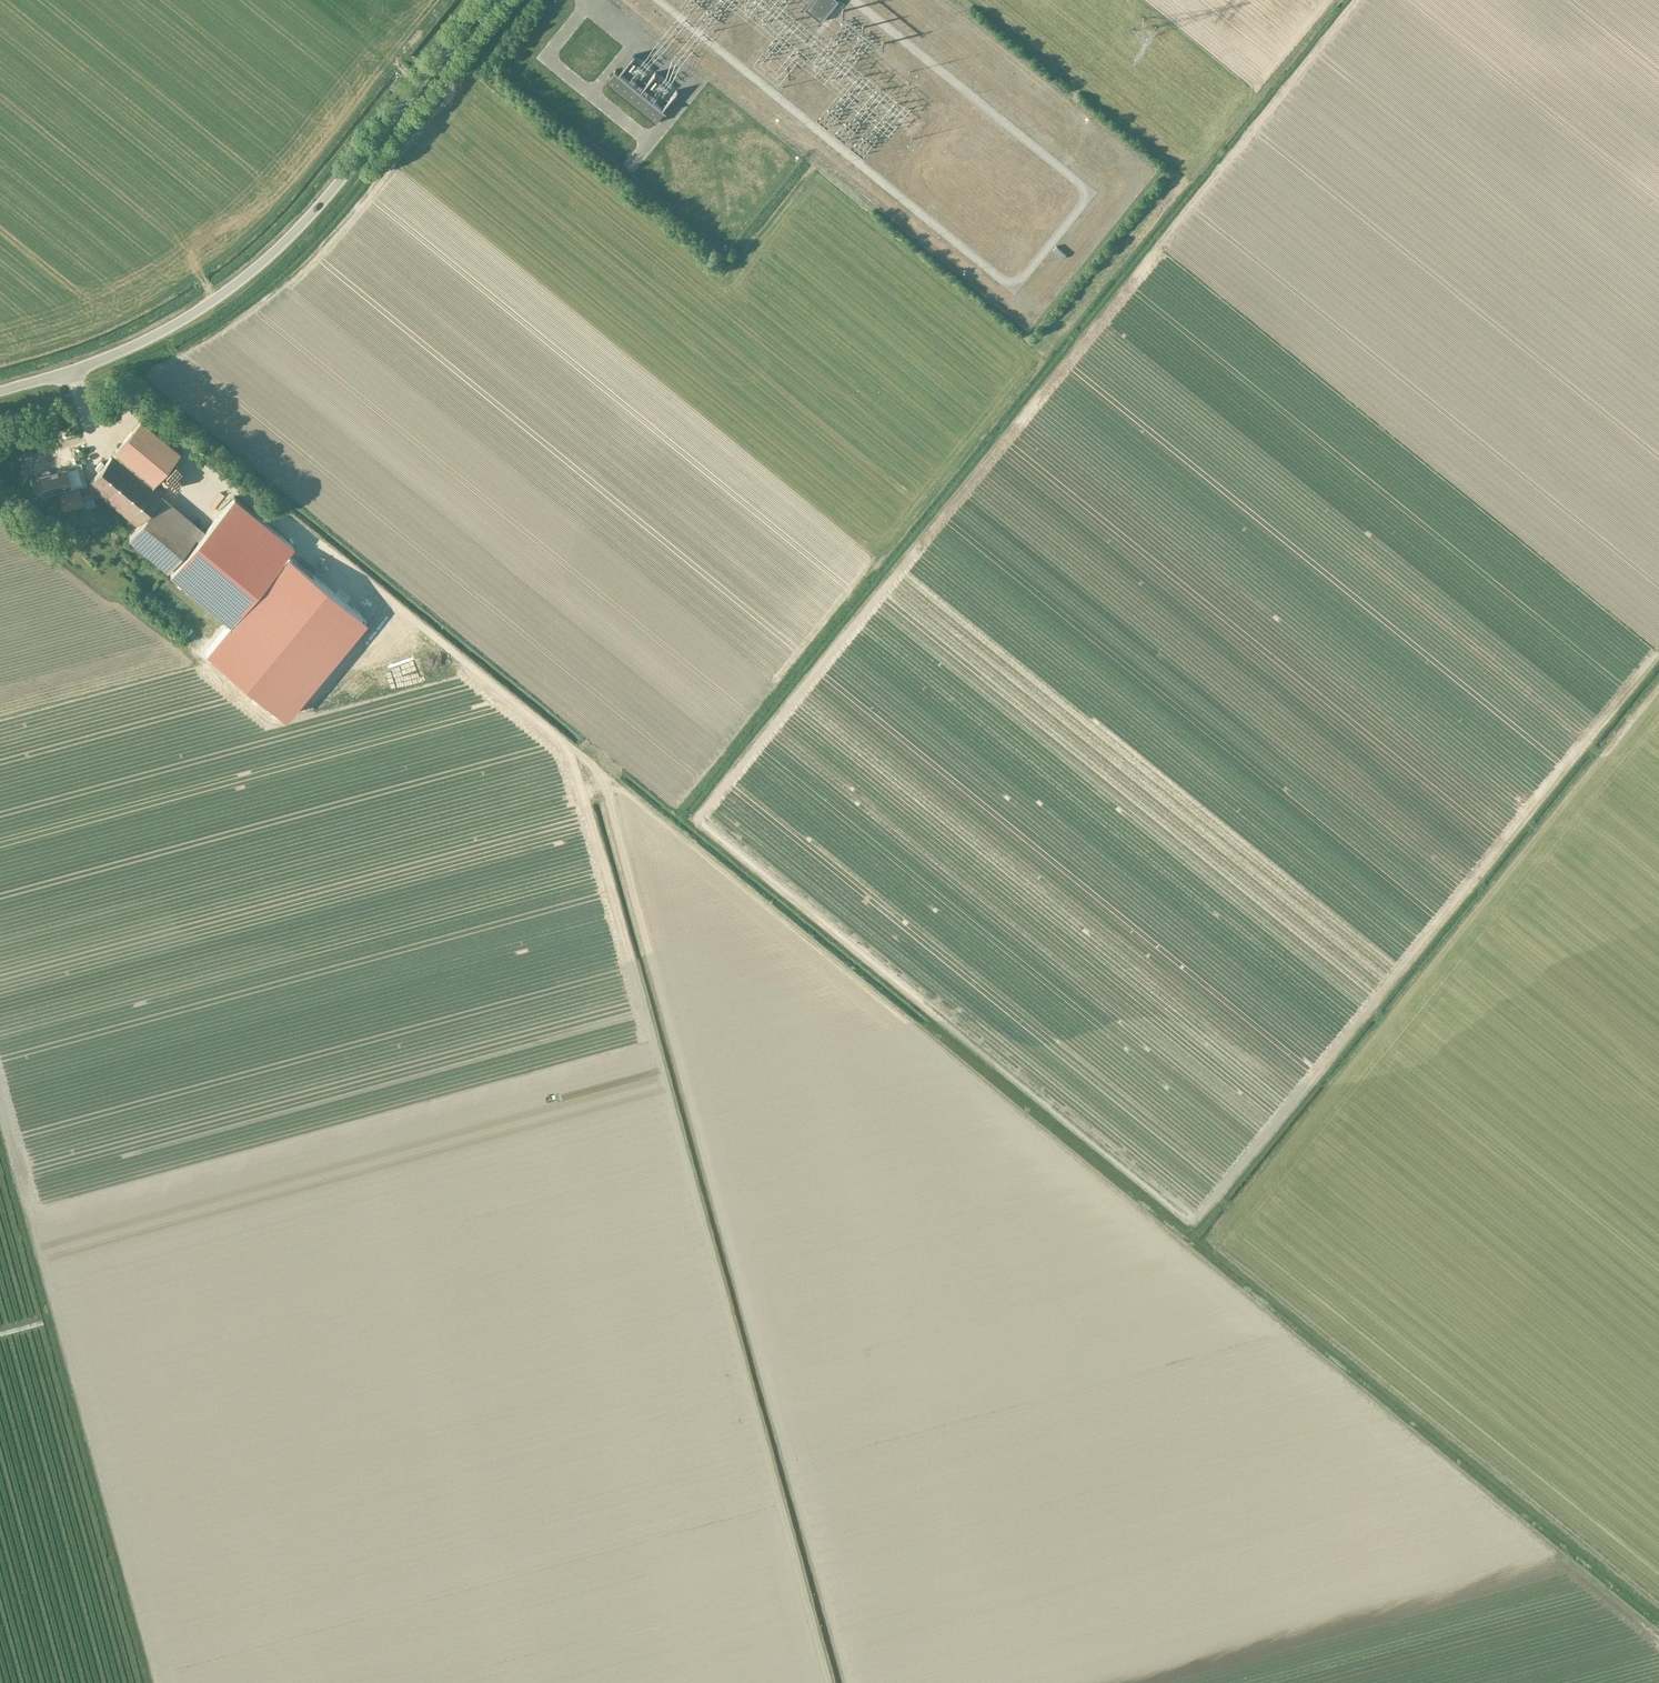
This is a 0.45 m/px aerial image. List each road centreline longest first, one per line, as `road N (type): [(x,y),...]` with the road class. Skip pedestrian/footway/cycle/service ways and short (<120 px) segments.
road 1 (unclassified): [(0,391),(147,339),(256,267),(328,196),(487,0)]

